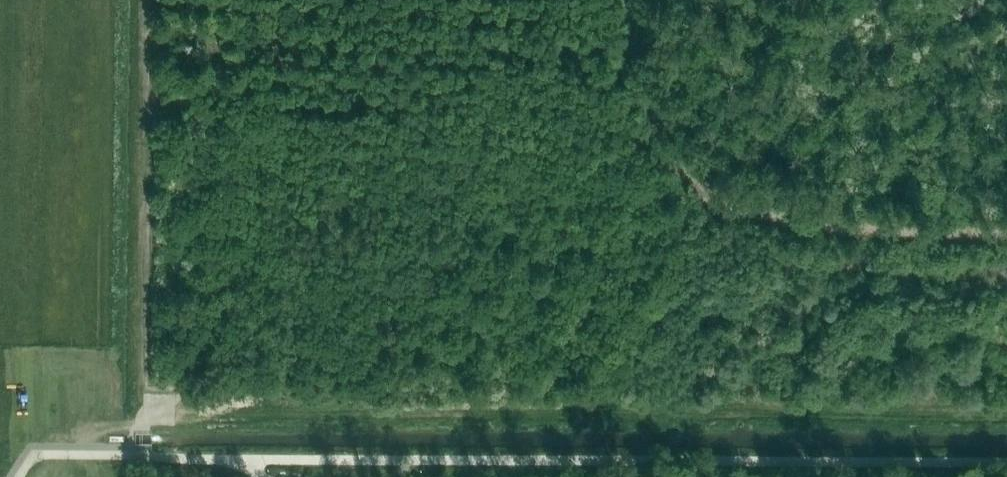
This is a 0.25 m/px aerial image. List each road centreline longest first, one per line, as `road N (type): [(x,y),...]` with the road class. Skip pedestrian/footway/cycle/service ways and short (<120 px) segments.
road 1 (track): [(151,414),(1006,415)]
road 2 (track): [(143,418),(149,0)]
road 3 (track): [(702,185),(767,221),(1006,232)]
road 4 (track): [(634,0),(635,62),(647,109),(702,185)]
road 5 (track): [(87,455),(88,427),(126,428),(175,403)]

